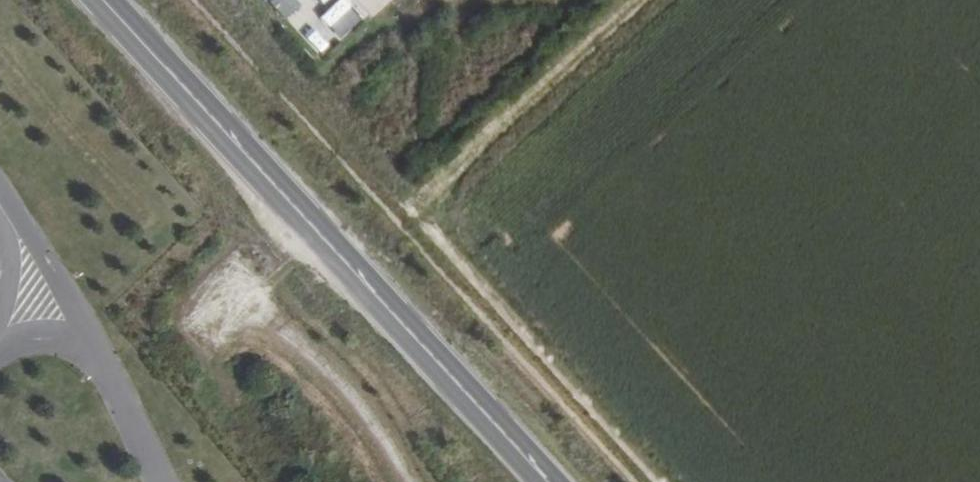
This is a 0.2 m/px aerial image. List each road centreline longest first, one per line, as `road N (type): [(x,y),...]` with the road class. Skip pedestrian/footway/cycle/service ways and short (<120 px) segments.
road 1 (track): [(641,0),(416,214),(661,481)]
road 2 (primary): [(104,0),(549,481)]
road 3 (track): [(411,481),(351,389),(228,294)]
road 4 (track): [(232,402),(194,330),(304,216)]

